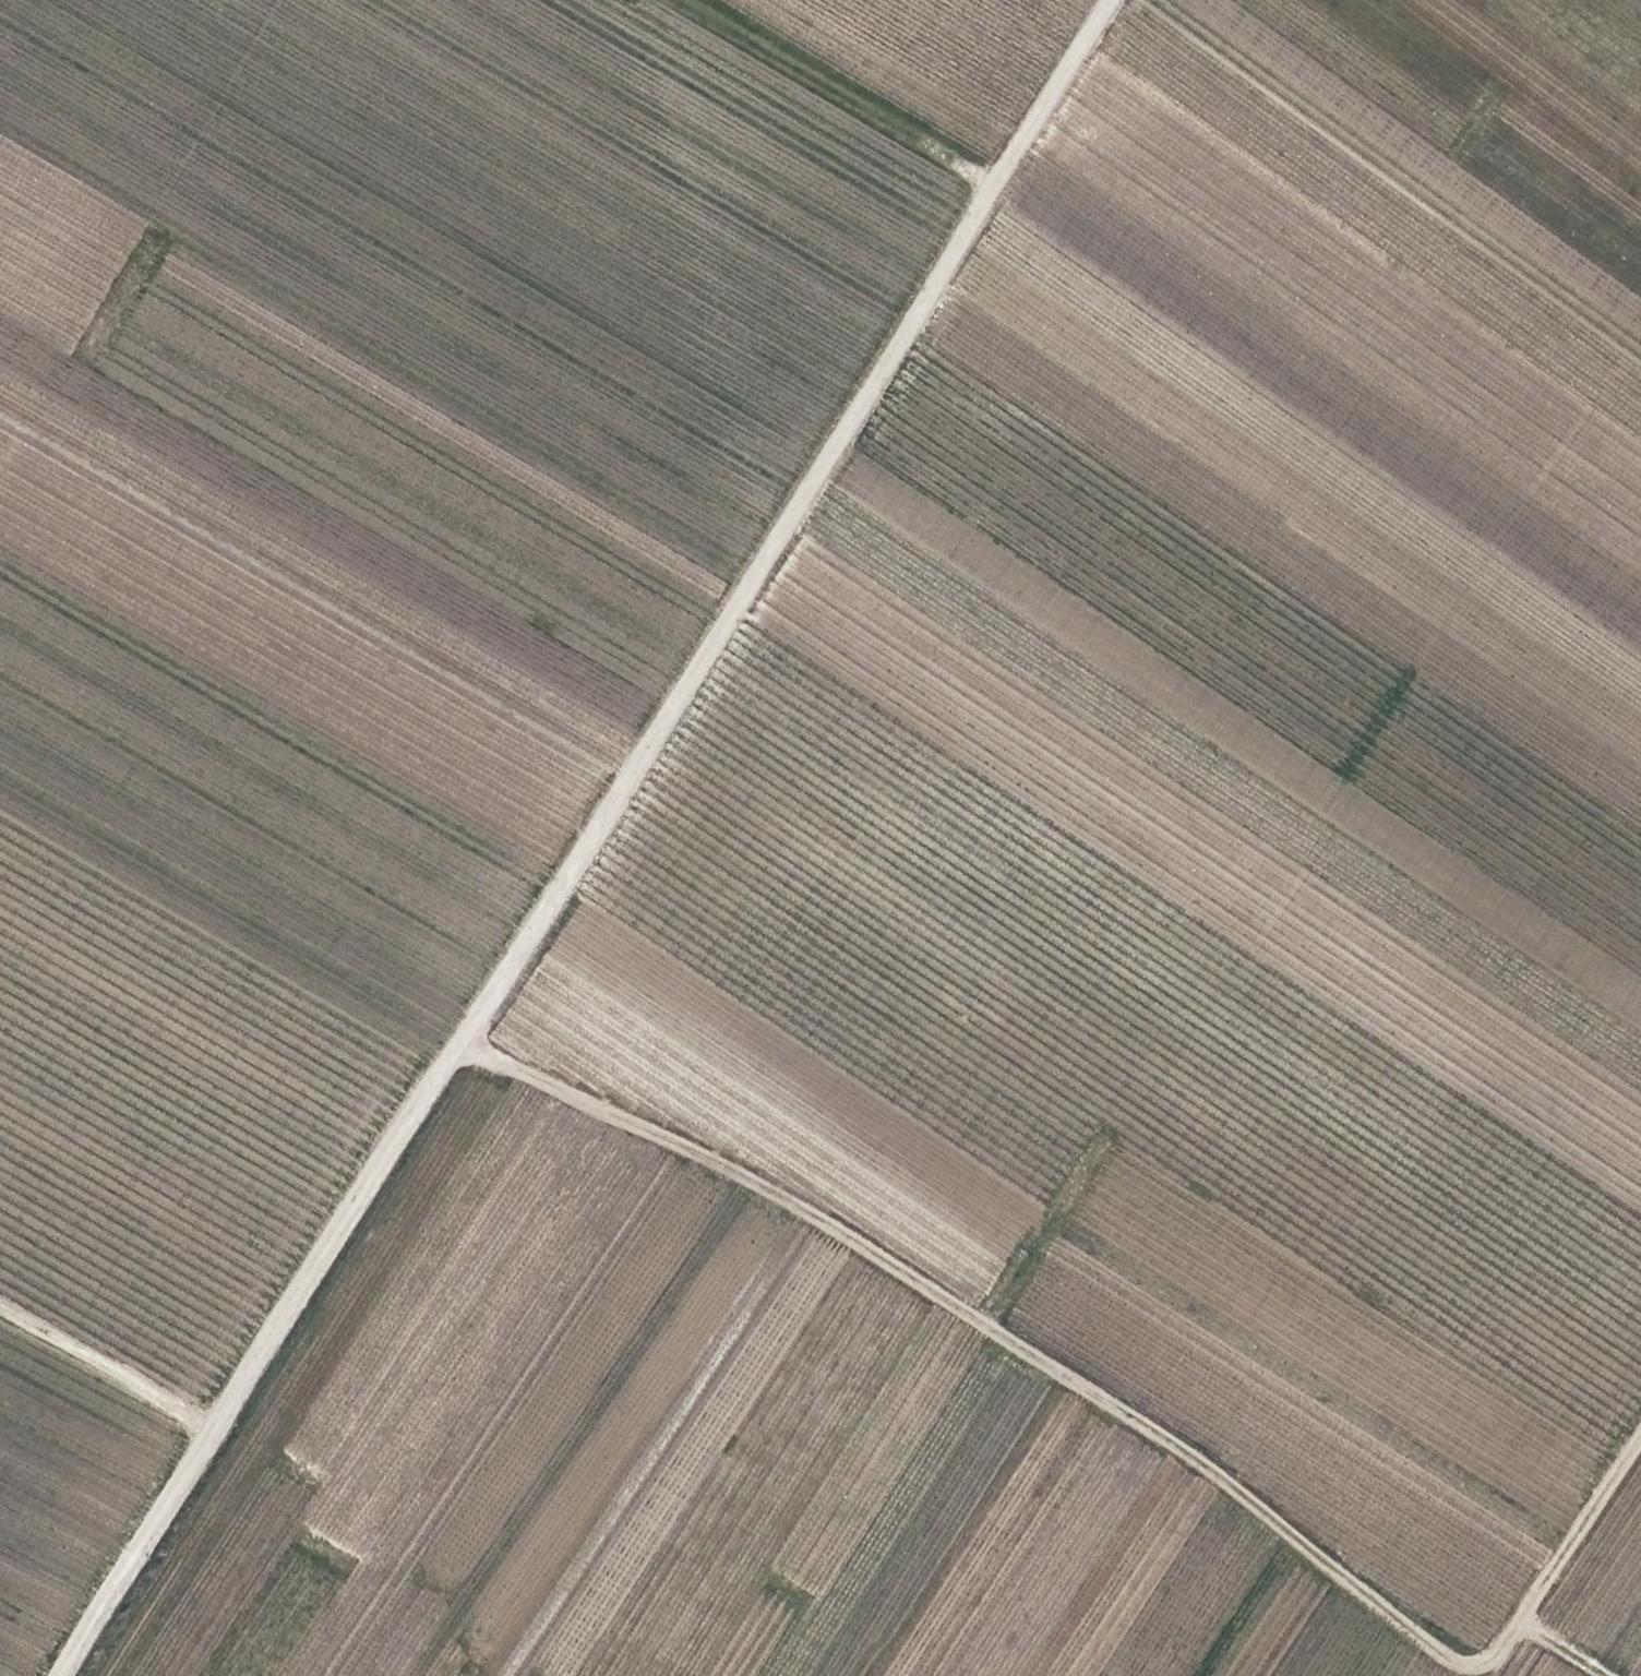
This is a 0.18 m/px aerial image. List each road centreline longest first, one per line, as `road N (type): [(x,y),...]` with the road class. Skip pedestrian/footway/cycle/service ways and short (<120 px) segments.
road 1 (track): [(1105,0),(64,1675)]
road 2 (track): [(448,1055),(552,1088),(763,1178),(1004,1345),(1198,1462),(1474,1670),(1529,1610),(1640,1444)]
road 3 (track): [(0,1313),(215,1432)]

